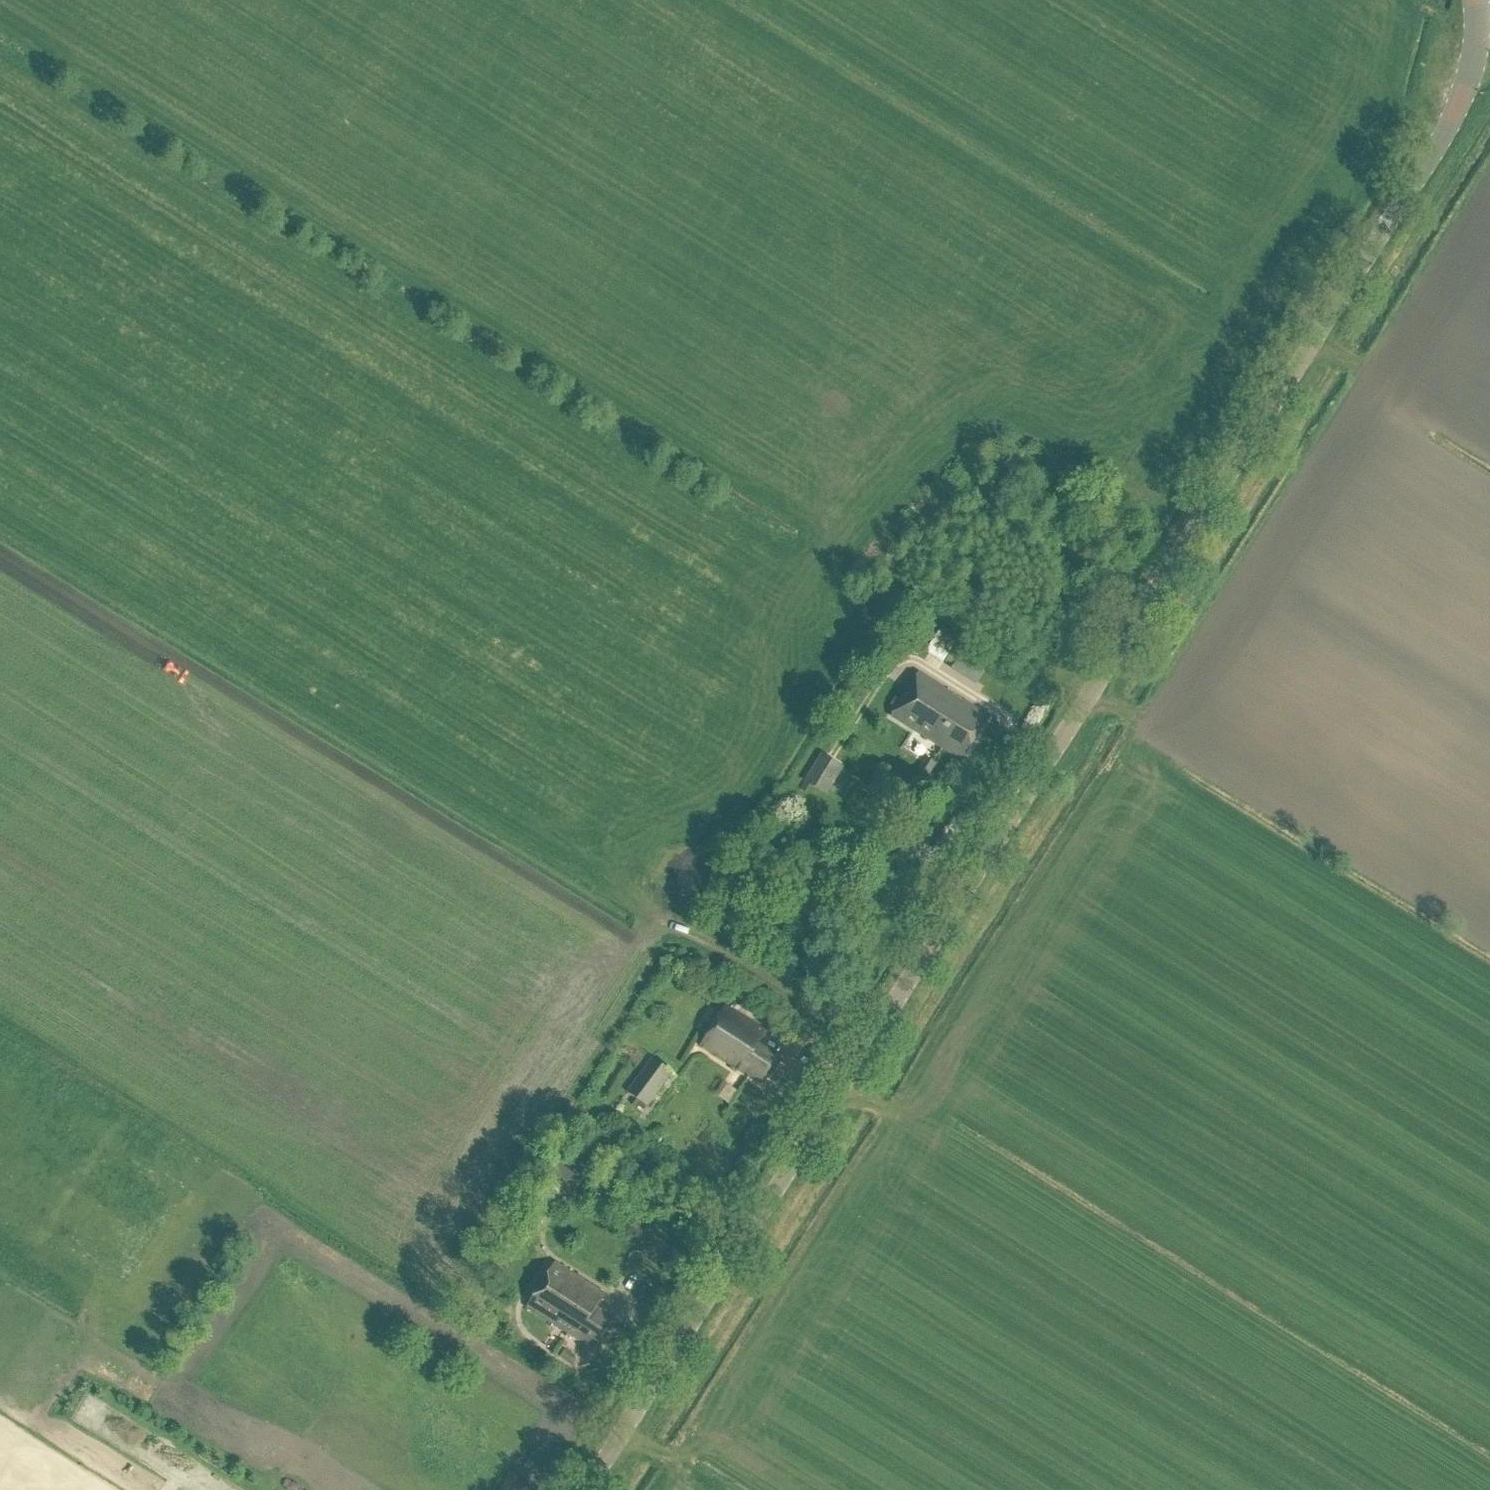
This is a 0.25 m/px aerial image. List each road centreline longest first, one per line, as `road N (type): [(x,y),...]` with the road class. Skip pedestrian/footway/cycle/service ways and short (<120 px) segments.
road 1 (tertiary): [(586,1489),(1452,117),(1474,48),(1475,0)]

